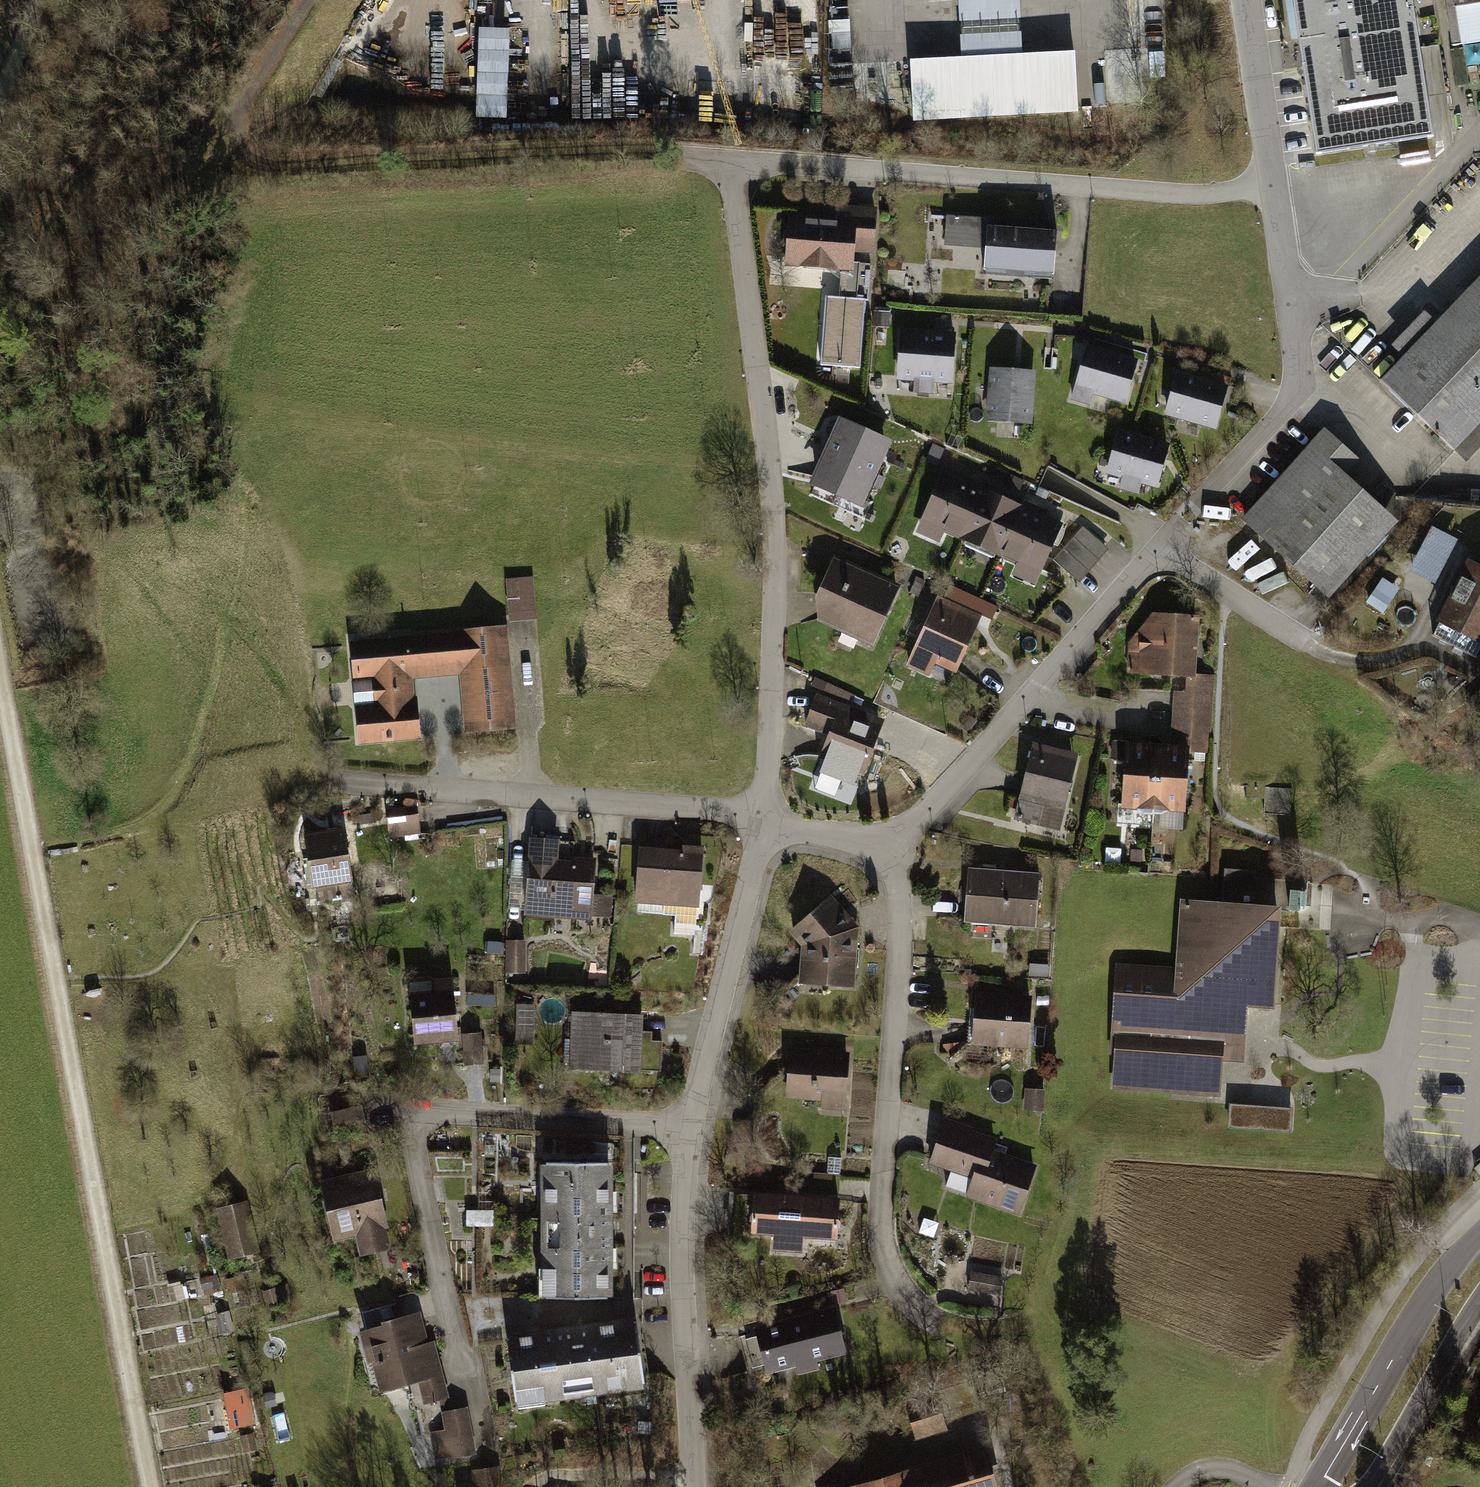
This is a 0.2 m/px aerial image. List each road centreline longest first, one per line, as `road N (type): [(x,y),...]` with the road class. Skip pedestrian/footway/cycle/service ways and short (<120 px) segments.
road 1 (track): [(0,677),(153,1486)]
road 2 (track): [(313,0),(211,149),(203,170),(213,193),(735,168)]
road 3 (residential): [(735,168),(770,498),(781,730),(767,823)]
road 4 (residential): [(462,1400),(408,1114),(693,1131)]
road 5 (residential): [(735,168),(919,174),(1203,198),(1274,184)]
road 6 (residential): [(961,1335),(909,1310),(883,1273),(877,1219),(900,852)]
road 7 (residential): [(324,782),(767,823)]
road 8 (residential): [(1168,544),(1298,392),(1274,184)]
road 9 (residential): [(900,852),(1168,544)]
road 10 (residential): [(693,1131),(683,1375),(704,1486)]
road 11 (residential): [(767,823),(693,1131)]
road 12 (residential): [(1168,544),(1220,591),(1348,666),(1441,661)]
road 13 (tertiary): [(1479,1237),(1436,1288),(1325,1486)]
road 14 (tertiary): [(1369,1486),(1479,1300)]
road 15 (residential): [(1274,184),(1247,0)]
road 16 (track): [(703,1479),(584,1474),(534,1486)]
road 17 (residential): [(767,823),(900,852)]

